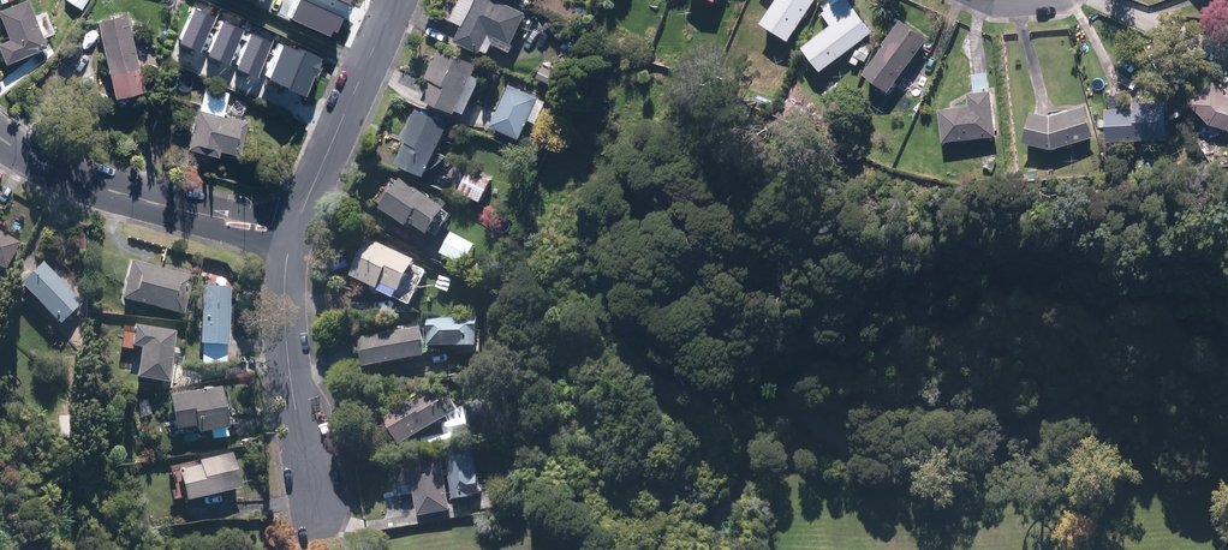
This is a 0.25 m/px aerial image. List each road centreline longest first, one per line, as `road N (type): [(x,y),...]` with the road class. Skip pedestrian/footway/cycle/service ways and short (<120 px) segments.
road 1 (residential): [(0,137),(42,164),(93,181),(292,235)]
road 2 (residential): [(319,524),(284,331),(292,235)]
road 3 (residential): [(292,235),(395,0)]

